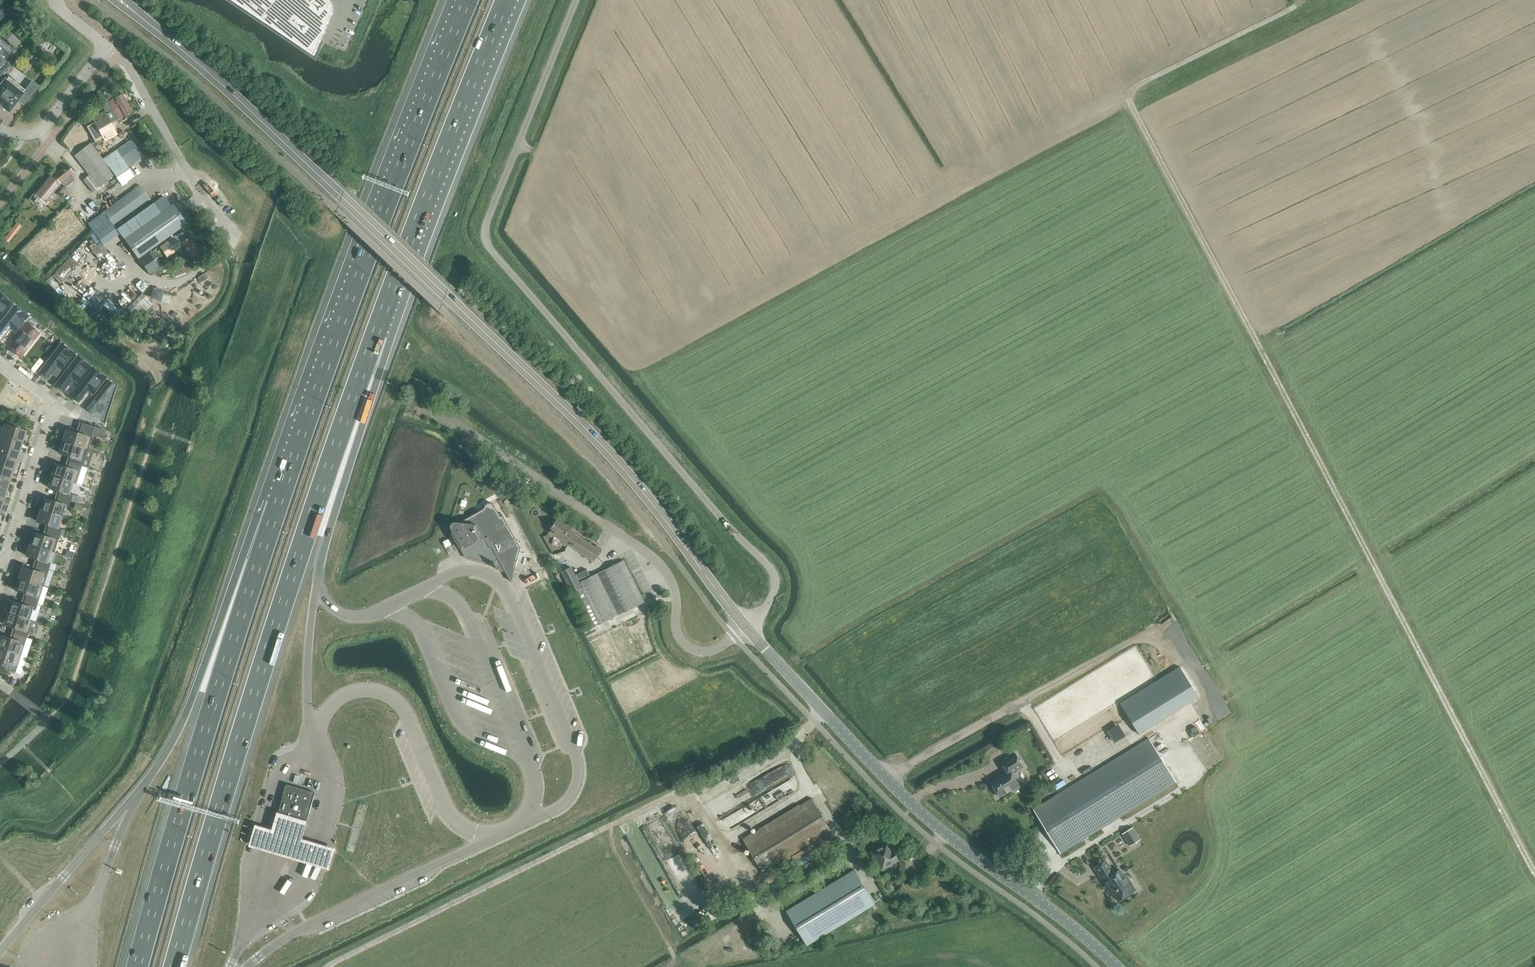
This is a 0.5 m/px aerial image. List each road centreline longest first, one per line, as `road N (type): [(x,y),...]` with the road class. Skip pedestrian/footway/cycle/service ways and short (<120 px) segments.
road 1 (tertiary): [(746,627),(585,428),(263,119),(121,0)]
road 2 (unclassified): [(746,627),(773,599),(773,572),(491,245),(493,208),(579,0)]
road 3 (motorway): [(175,966),(229,774),(392,292)]
road 4 (track): [(826,715),(803,733),(794,755),(806,791),(729,839),(718,836),(694,798),(673,794),(327,966)]
road 5 (motorway): [(307,403),(134,966)]
road 6 (track): [(1387,594),(1128,100)]
road 7 (track): [(677,345),(1128,100)]
road 8 (tertiary): [(1116,966),(924,814),(746,627)]
road 9 (motorway): [(465,0),(307,403)]
road 10 (unclassified): [(746,627),(713,650),(683,643),(676,593),(659,564),(432,411)]
road 11 (motorway): [(307,403),(246,539),(190,706),(147,779)]
road 12 (motorway): [(392,292),(511,0)]
road 13 (track): [(1534,872),(1387,594)]
road 14 (motorway): [(320,572),(391,337),(392,292)]
road 15 (track): [(1387,594),(1165,736)]
road 16 (residential): [(0,568),(55,406),(0,363)]
road 17 (unclassified): [(241,239),(108,47)]
road 18 (track): [(1128,100),(1134,87),(1296,5)]

